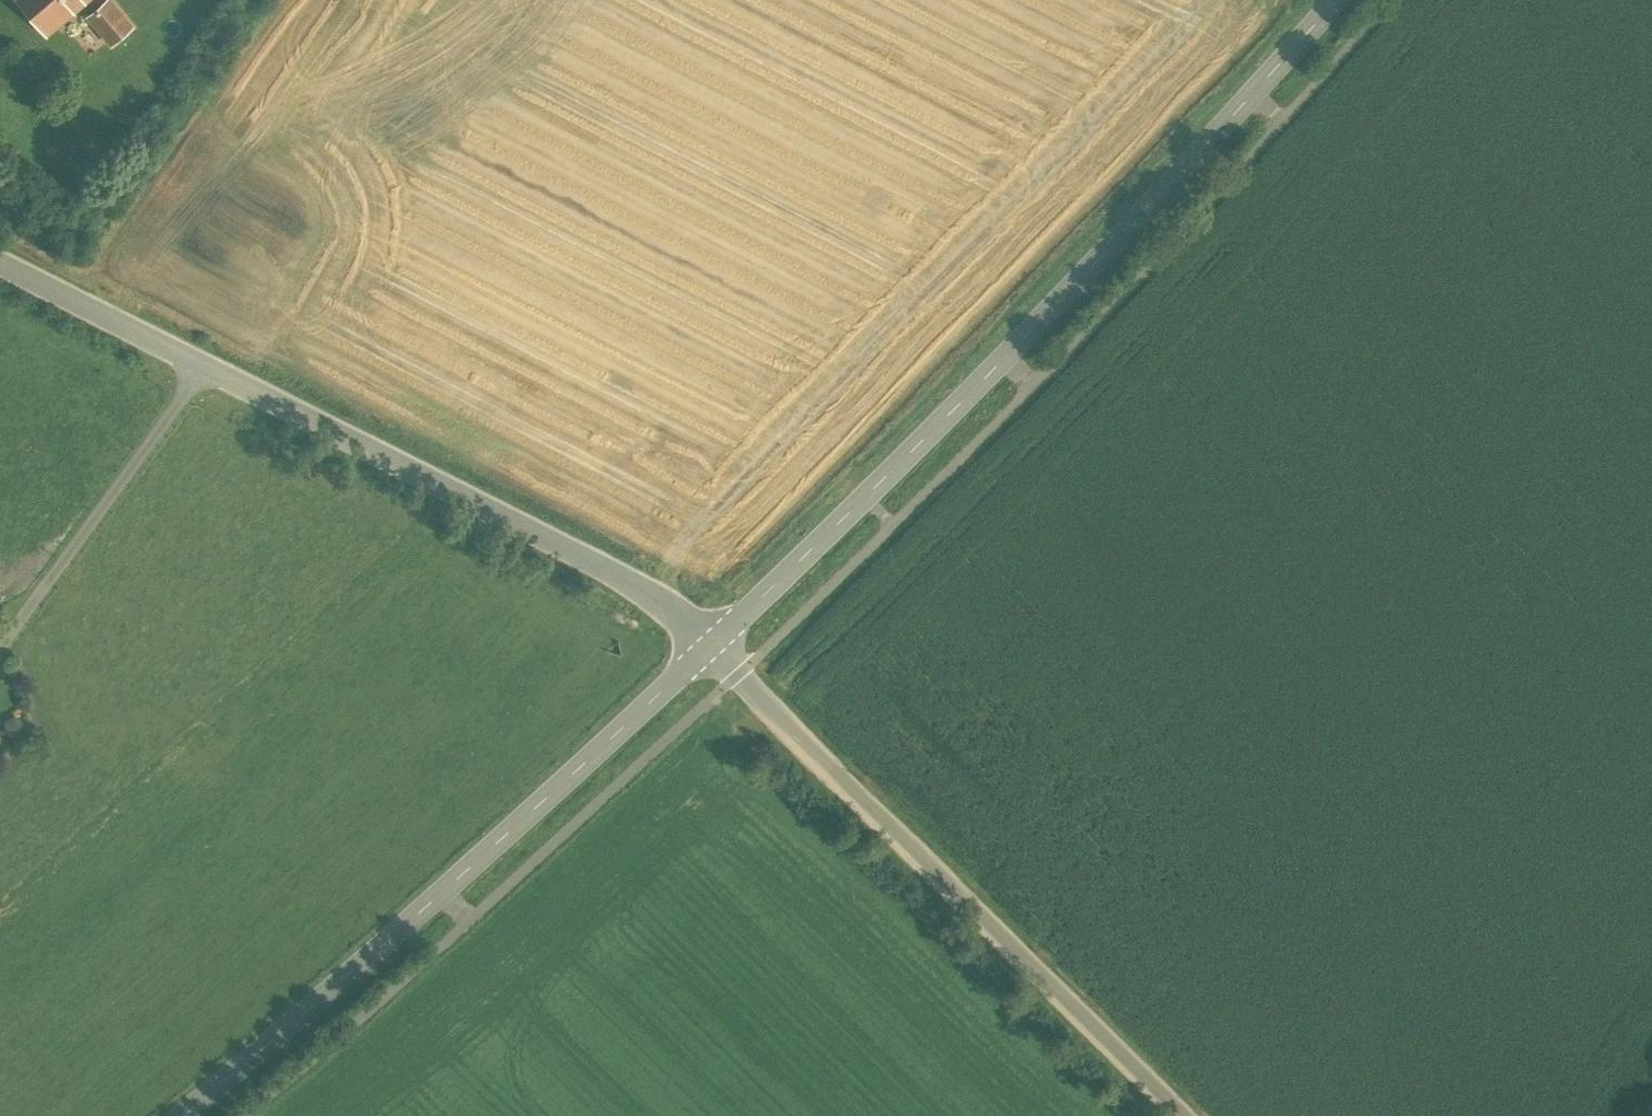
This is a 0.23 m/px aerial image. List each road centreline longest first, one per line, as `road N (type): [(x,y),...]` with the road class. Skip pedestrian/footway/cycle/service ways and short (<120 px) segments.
road 1 (tertiary): [(1332,0),(997,363),(707,646)]
road 2 (unclassified): [(0,268),(628,580),(707,646)]
road 3 (tertiary): [(707,646),(182,1115)]
road 4 (unclassified): [(1185,1115),(707,646)]

